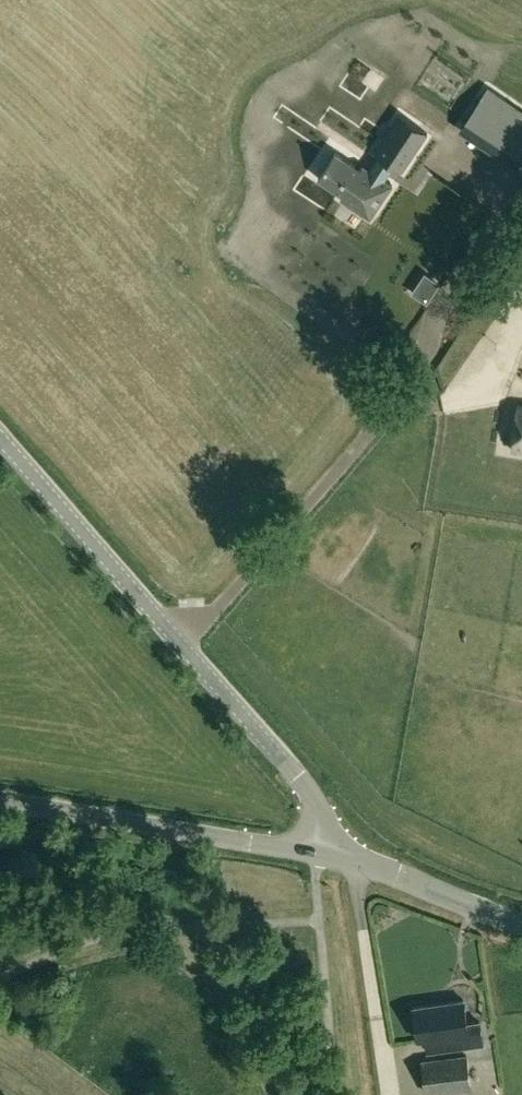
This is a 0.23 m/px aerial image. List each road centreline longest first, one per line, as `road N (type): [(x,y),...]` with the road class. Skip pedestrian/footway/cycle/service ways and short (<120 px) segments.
road 1 (tertiary): [(317,850),(313,797),(0,438)]
road 2 (tertiary): [(317,850),(0,800)]
road 3 (tertiary): [(521,924),(317,850)]

